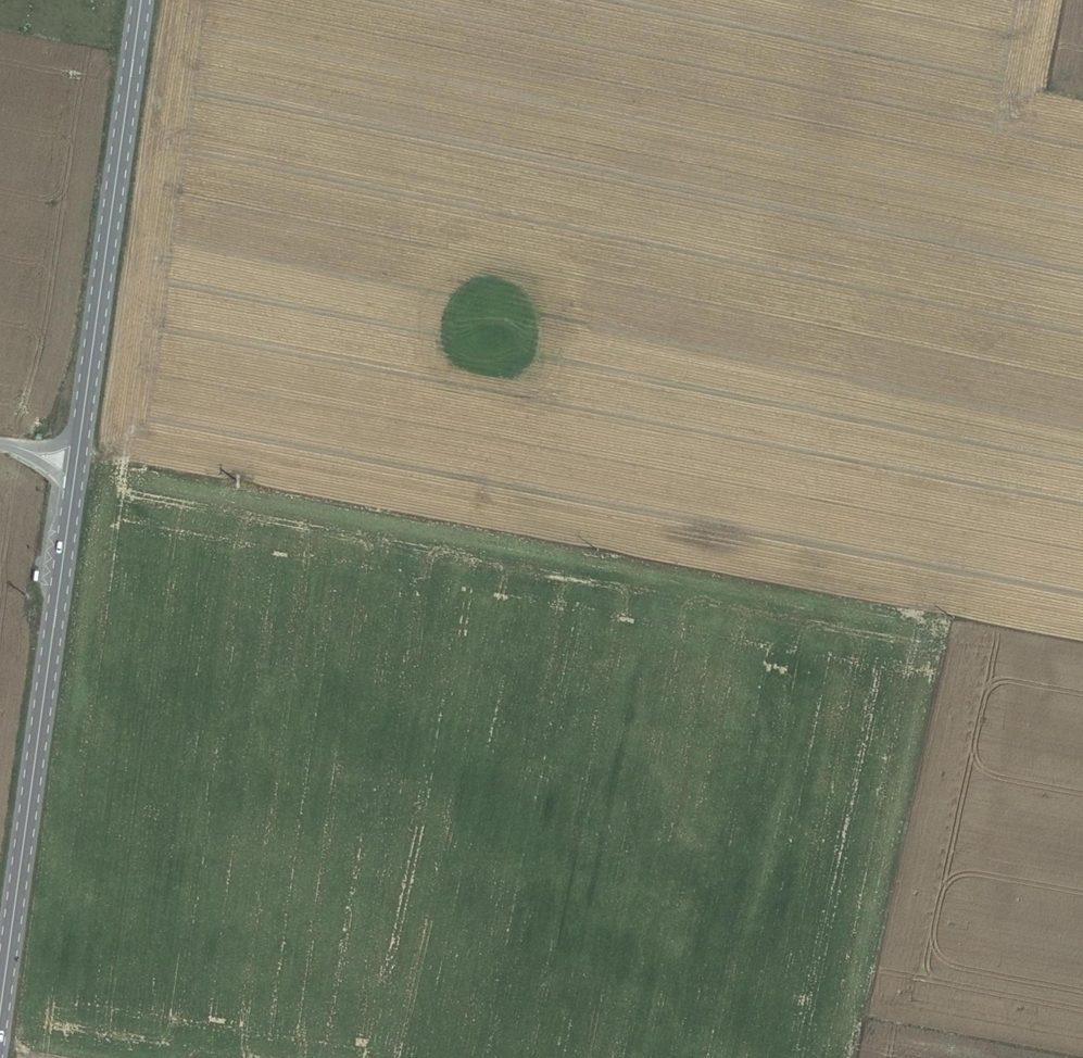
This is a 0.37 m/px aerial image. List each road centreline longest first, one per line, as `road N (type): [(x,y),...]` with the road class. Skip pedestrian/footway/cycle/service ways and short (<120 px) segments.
road 1 (primary): [(0,1007),(75,456)]
road 2 (primary): [(75,456),(140,0)]

